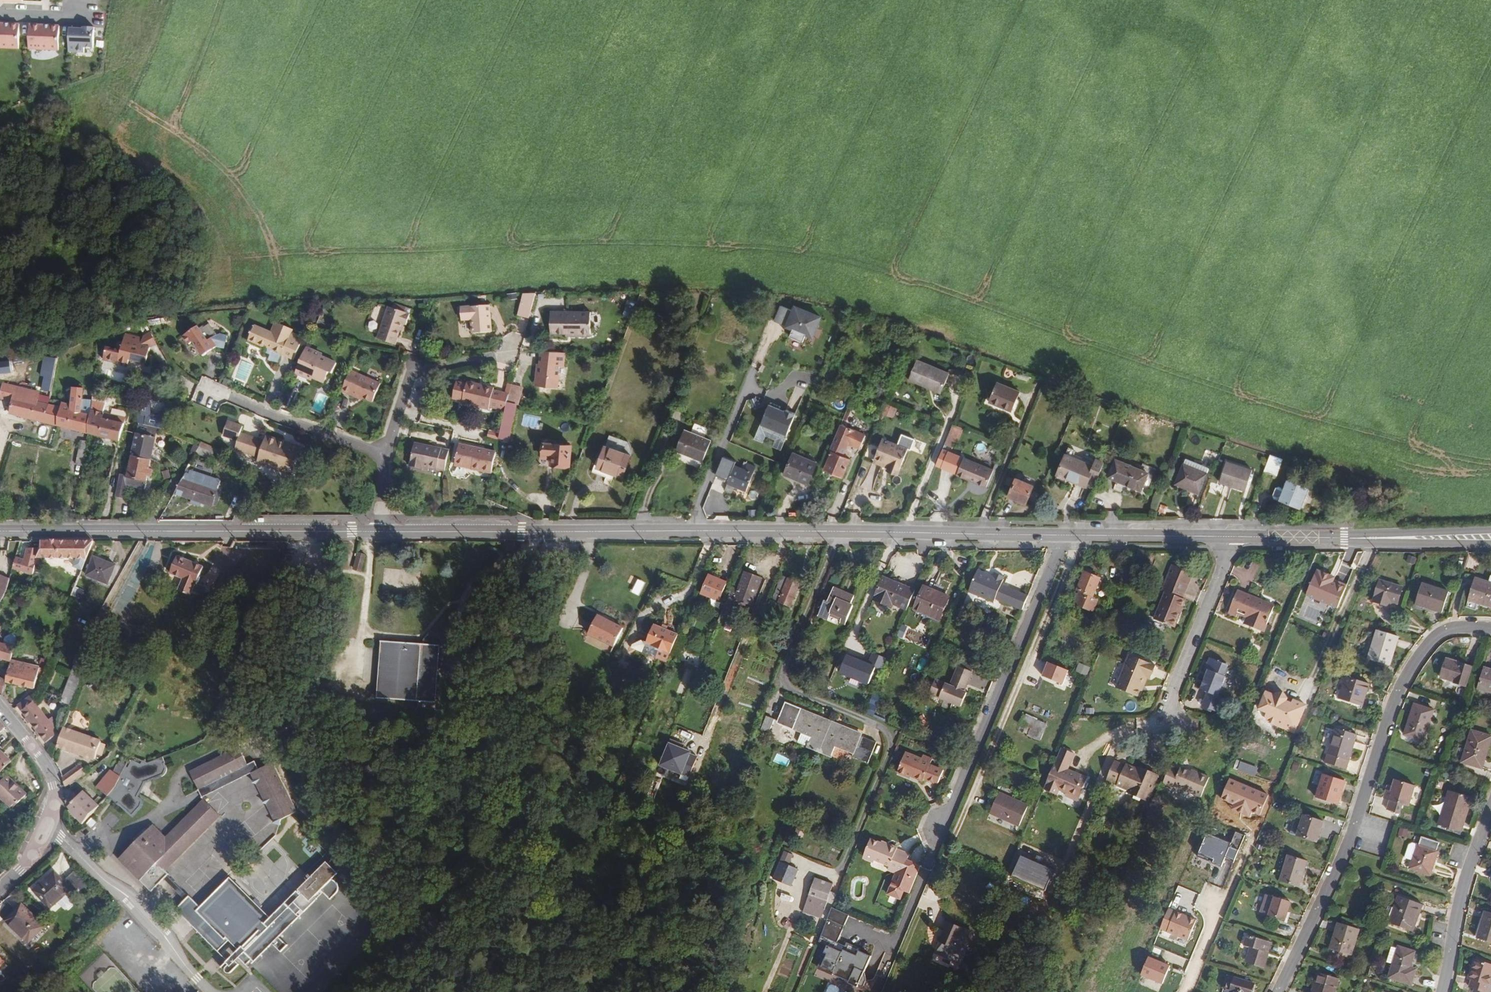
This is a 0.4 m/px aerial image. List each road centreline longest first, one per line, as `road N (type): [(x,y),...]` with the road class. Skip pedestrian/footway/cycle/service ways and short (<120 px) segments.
road 1 (secondary): [(1231,536),(381,531)]
road 2 (residential): [(1278,991),(1354,827),(1412,667),(1445,630),(1490,627)]
road 3 (secondary): [(381,531),(0,531)]
road 4 (residential): [(50,822),(190,972)]
road 5 (residential): [(206,388),(388,454)]
road 6 (residential): [(1442,991),(1461,899),(1490,810)]
road 7 (residential): [(508,353),(415,368),(388,454)]
road 8 (residential): [(1231,536),(1171,705)]
road 9 (secondary): [(1490,529),(1319,537)]
road 10 (secondary): [(1319,537),(1490,543)]
road 11 (residential): [(50,822),(51,775),(0,706)]

